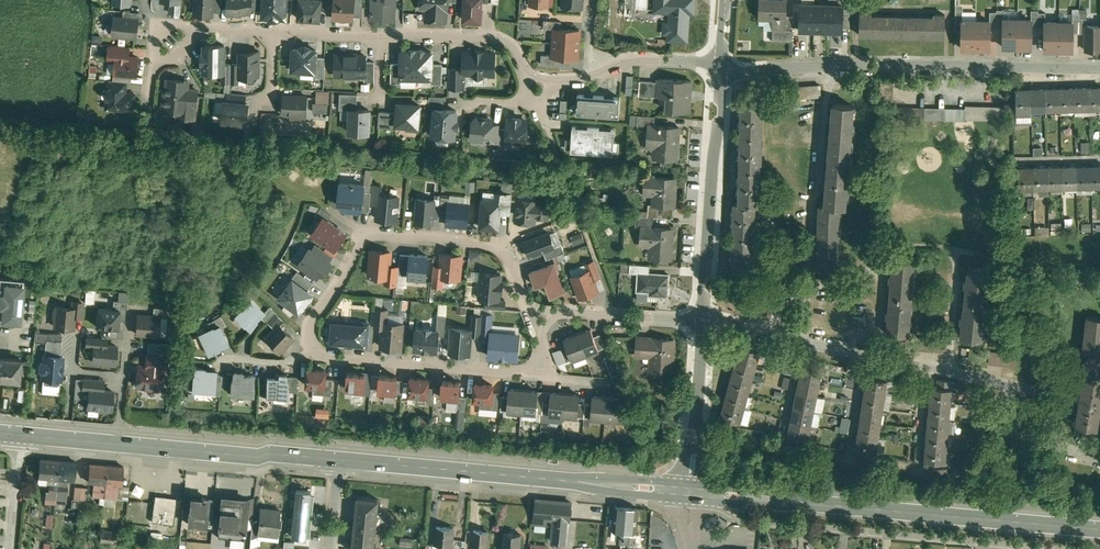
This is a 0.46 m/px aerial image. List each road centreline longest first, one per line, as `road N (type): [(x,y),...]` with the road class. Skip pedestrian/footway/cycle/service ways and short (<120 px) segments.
road 1 (secondary): [(1099,530),(687,492)]
road 2 (secondary): [(687,492),(340,459)]
road 3 (residential): [(540,318),(498,248),(381,234),(358,245),(311,322),(312,350)]
road 4 (residential): [(803,343),(813,206),(836,67)]
road 5 (residential): [(836,67),(1099,70)]
road 6 (residential): [(721,70),(704,320)]
road 7 (residential): [(312,350),(523,374),(541,365)]
road 8 (secondary): [(340,459),(117,439)]
road 9 (residential): [(1005,386),(803,343)]
road 10 (residential): [(536,88),(500,40),(379,34)]
road 11 (residential): [(704,320),(687,492)]
road 12 (residential): [(704,320),(540,318)]
road 13 (residential): [(721,70),(645,59),(599,77)]

